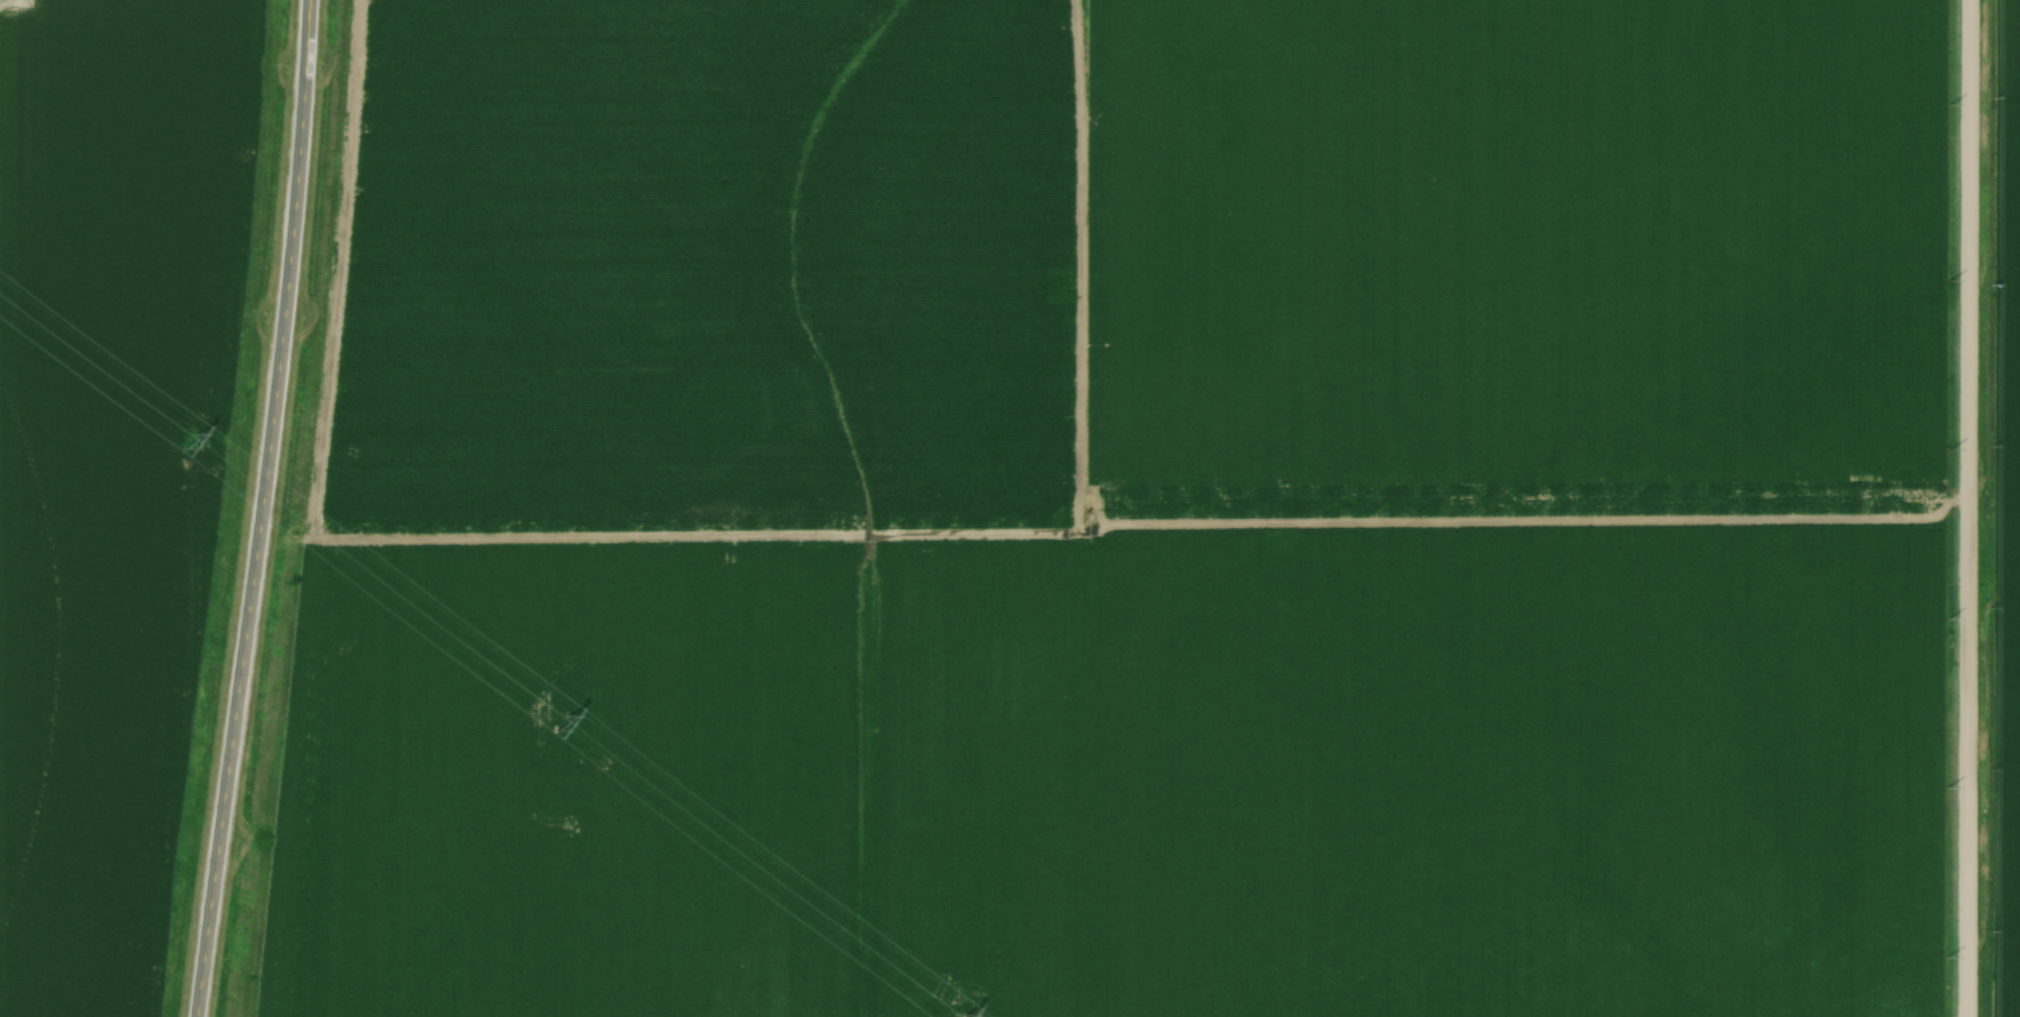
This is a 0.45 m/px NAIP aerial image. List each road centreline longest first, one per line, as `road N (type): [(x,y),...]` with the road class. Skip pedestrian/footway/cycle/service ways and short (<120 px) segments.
road 1 (tertiary): [(200,1016),(273,458),(315,0)]
road 2 (residential): [(1969,1016),(1971,0)]

